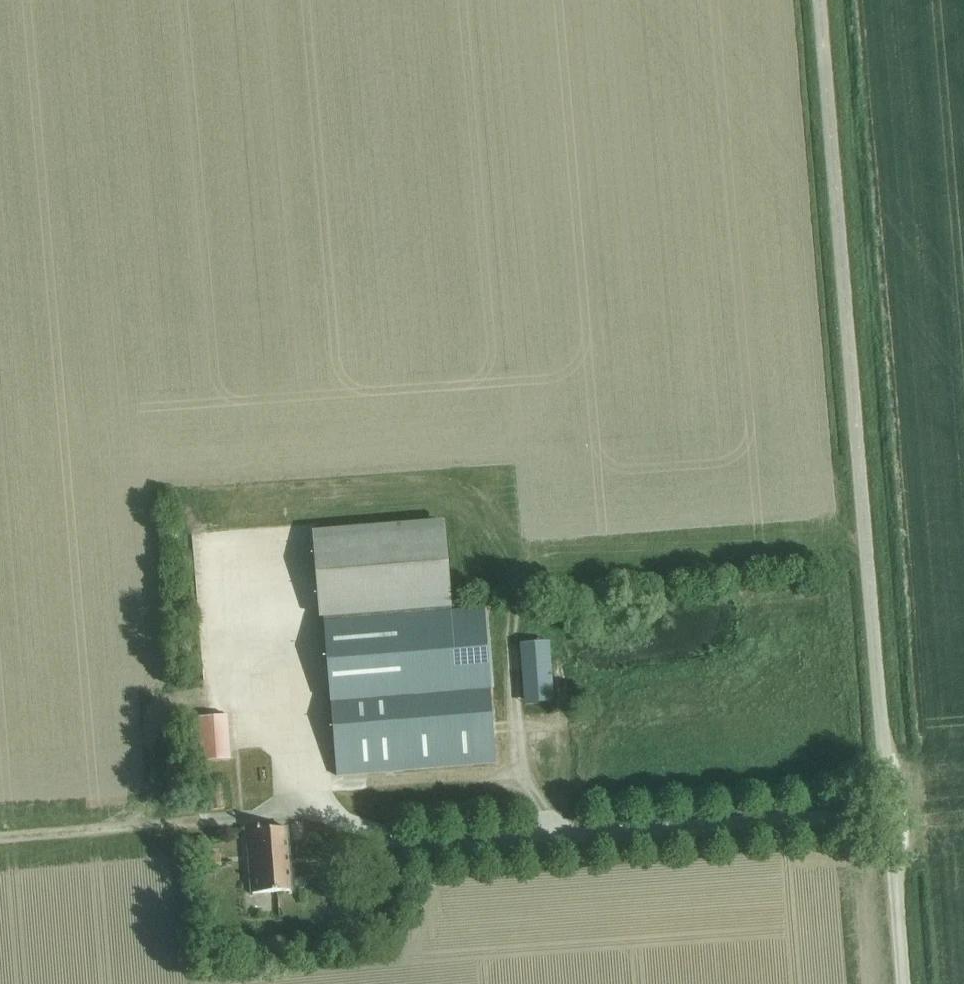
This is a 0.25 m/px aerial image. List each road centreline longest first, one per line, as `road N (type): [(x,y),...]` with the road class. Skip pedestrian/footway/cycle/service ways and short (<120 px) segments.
road 1 (unclassified): [(904,983),(817,0)]
road 2 (track): [(0,836),(206,819)]

